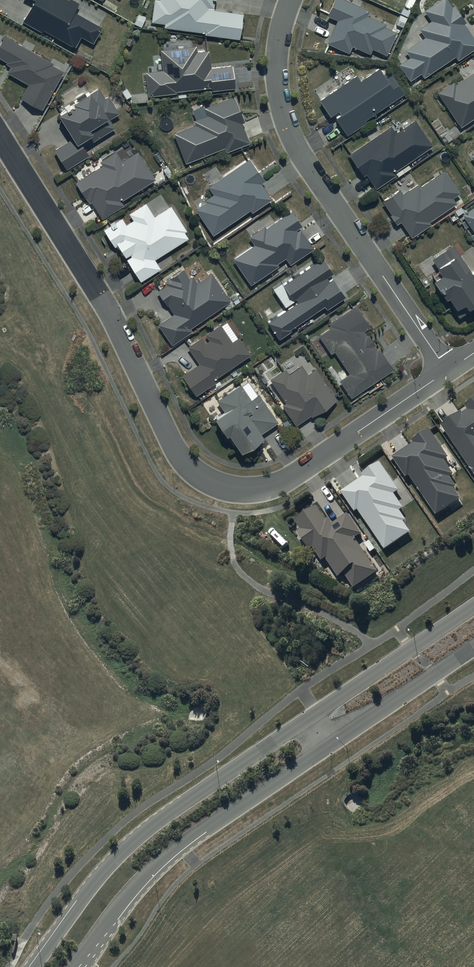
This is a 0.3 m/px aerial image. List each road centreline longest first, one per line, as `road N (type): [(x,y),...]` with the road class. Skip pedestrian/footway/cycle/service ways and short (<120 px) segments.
road 1 (residential): [(0,136),(100,296),(183,460),(205,479),(251,490),(282,482),(447,370)]
road 2 (residential): [(447,370),(289,127),(277,74),(291,0)]
road 3 (tertiary): [(35,966),(99,875),(141,833),(308,719)]
road 4 (tertiary): [(329,745),(164,859),(90,951)]
road 5 (tertiary): [(308,719),(473,606)]
road 6 (tertiary): [(473,648),(329,745)]

